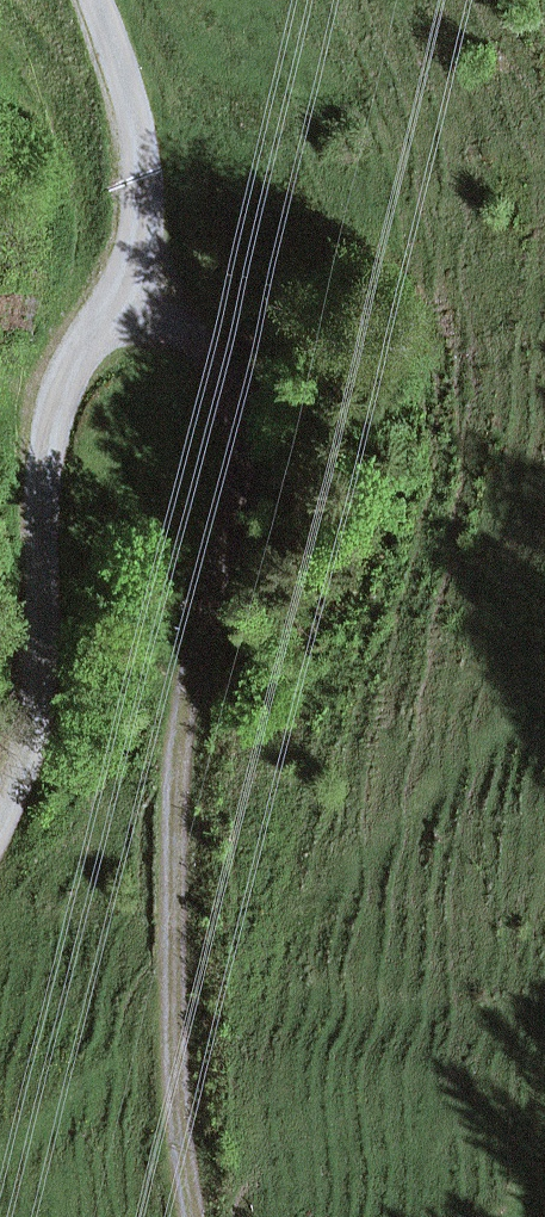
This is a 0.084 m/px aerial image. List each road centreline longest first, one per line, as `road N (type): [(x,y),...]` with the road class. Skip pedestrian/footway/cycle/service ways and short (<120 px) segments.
road 1 (track): [(117,297),(214,351),(247,391),(261,441),(181,783),(173,958),(180,1136),(194,1216)]
road 2 (track): [(0,824),(32,761),(50,681),(57,405),(117,297)]
road 3 (track): [(102,0),(140,120),(148,193),(140,250),(117,297)]

